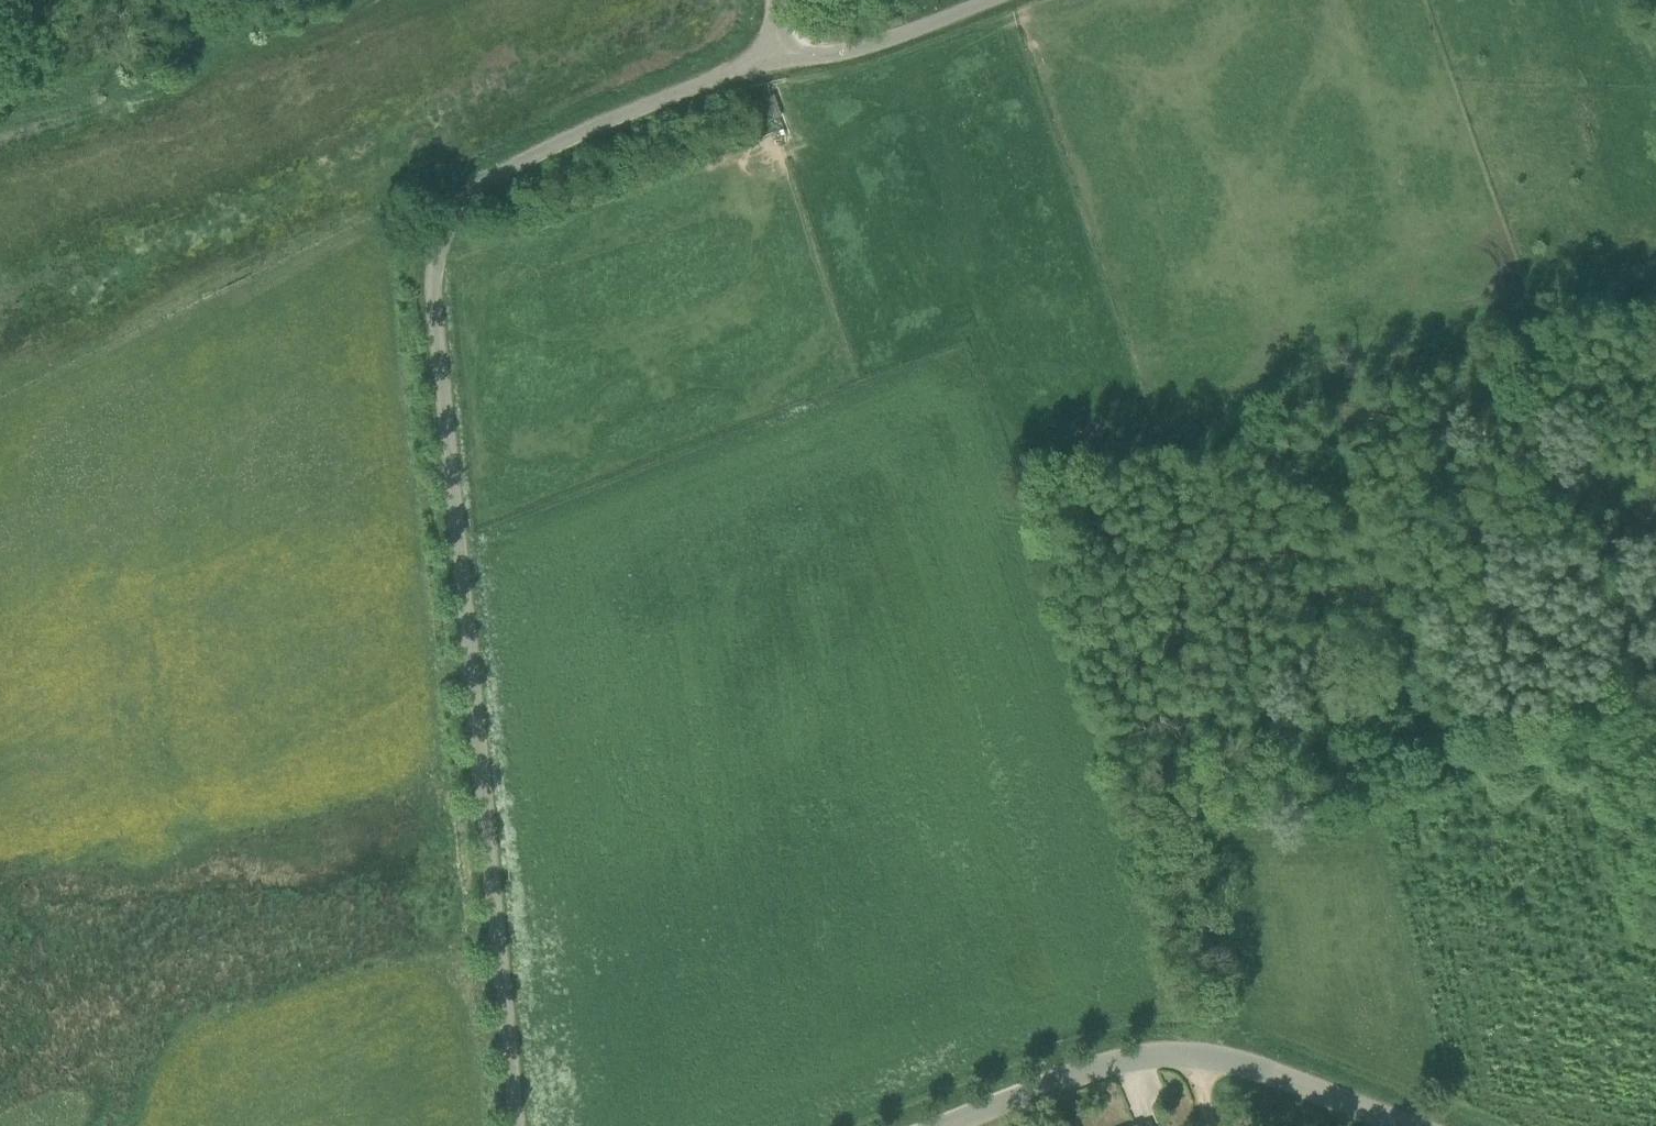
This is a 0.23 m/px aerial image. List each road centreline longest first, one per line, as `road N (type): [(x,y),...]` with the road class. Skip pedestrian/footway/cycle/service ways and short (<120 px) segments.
road 1 (unclassified): [(519,1125),(432,289),(445,231),(486,183),(598,124),(781,54)]
road 2 (unclassified): [(947,1125),(1103,1066),(1195,1059)]
road 3 (unclassified): [(781,54),(882,43),(995,0)]
road 4 (unclassified): [(1406,1125),(1258,1069),(1195,1059)]

